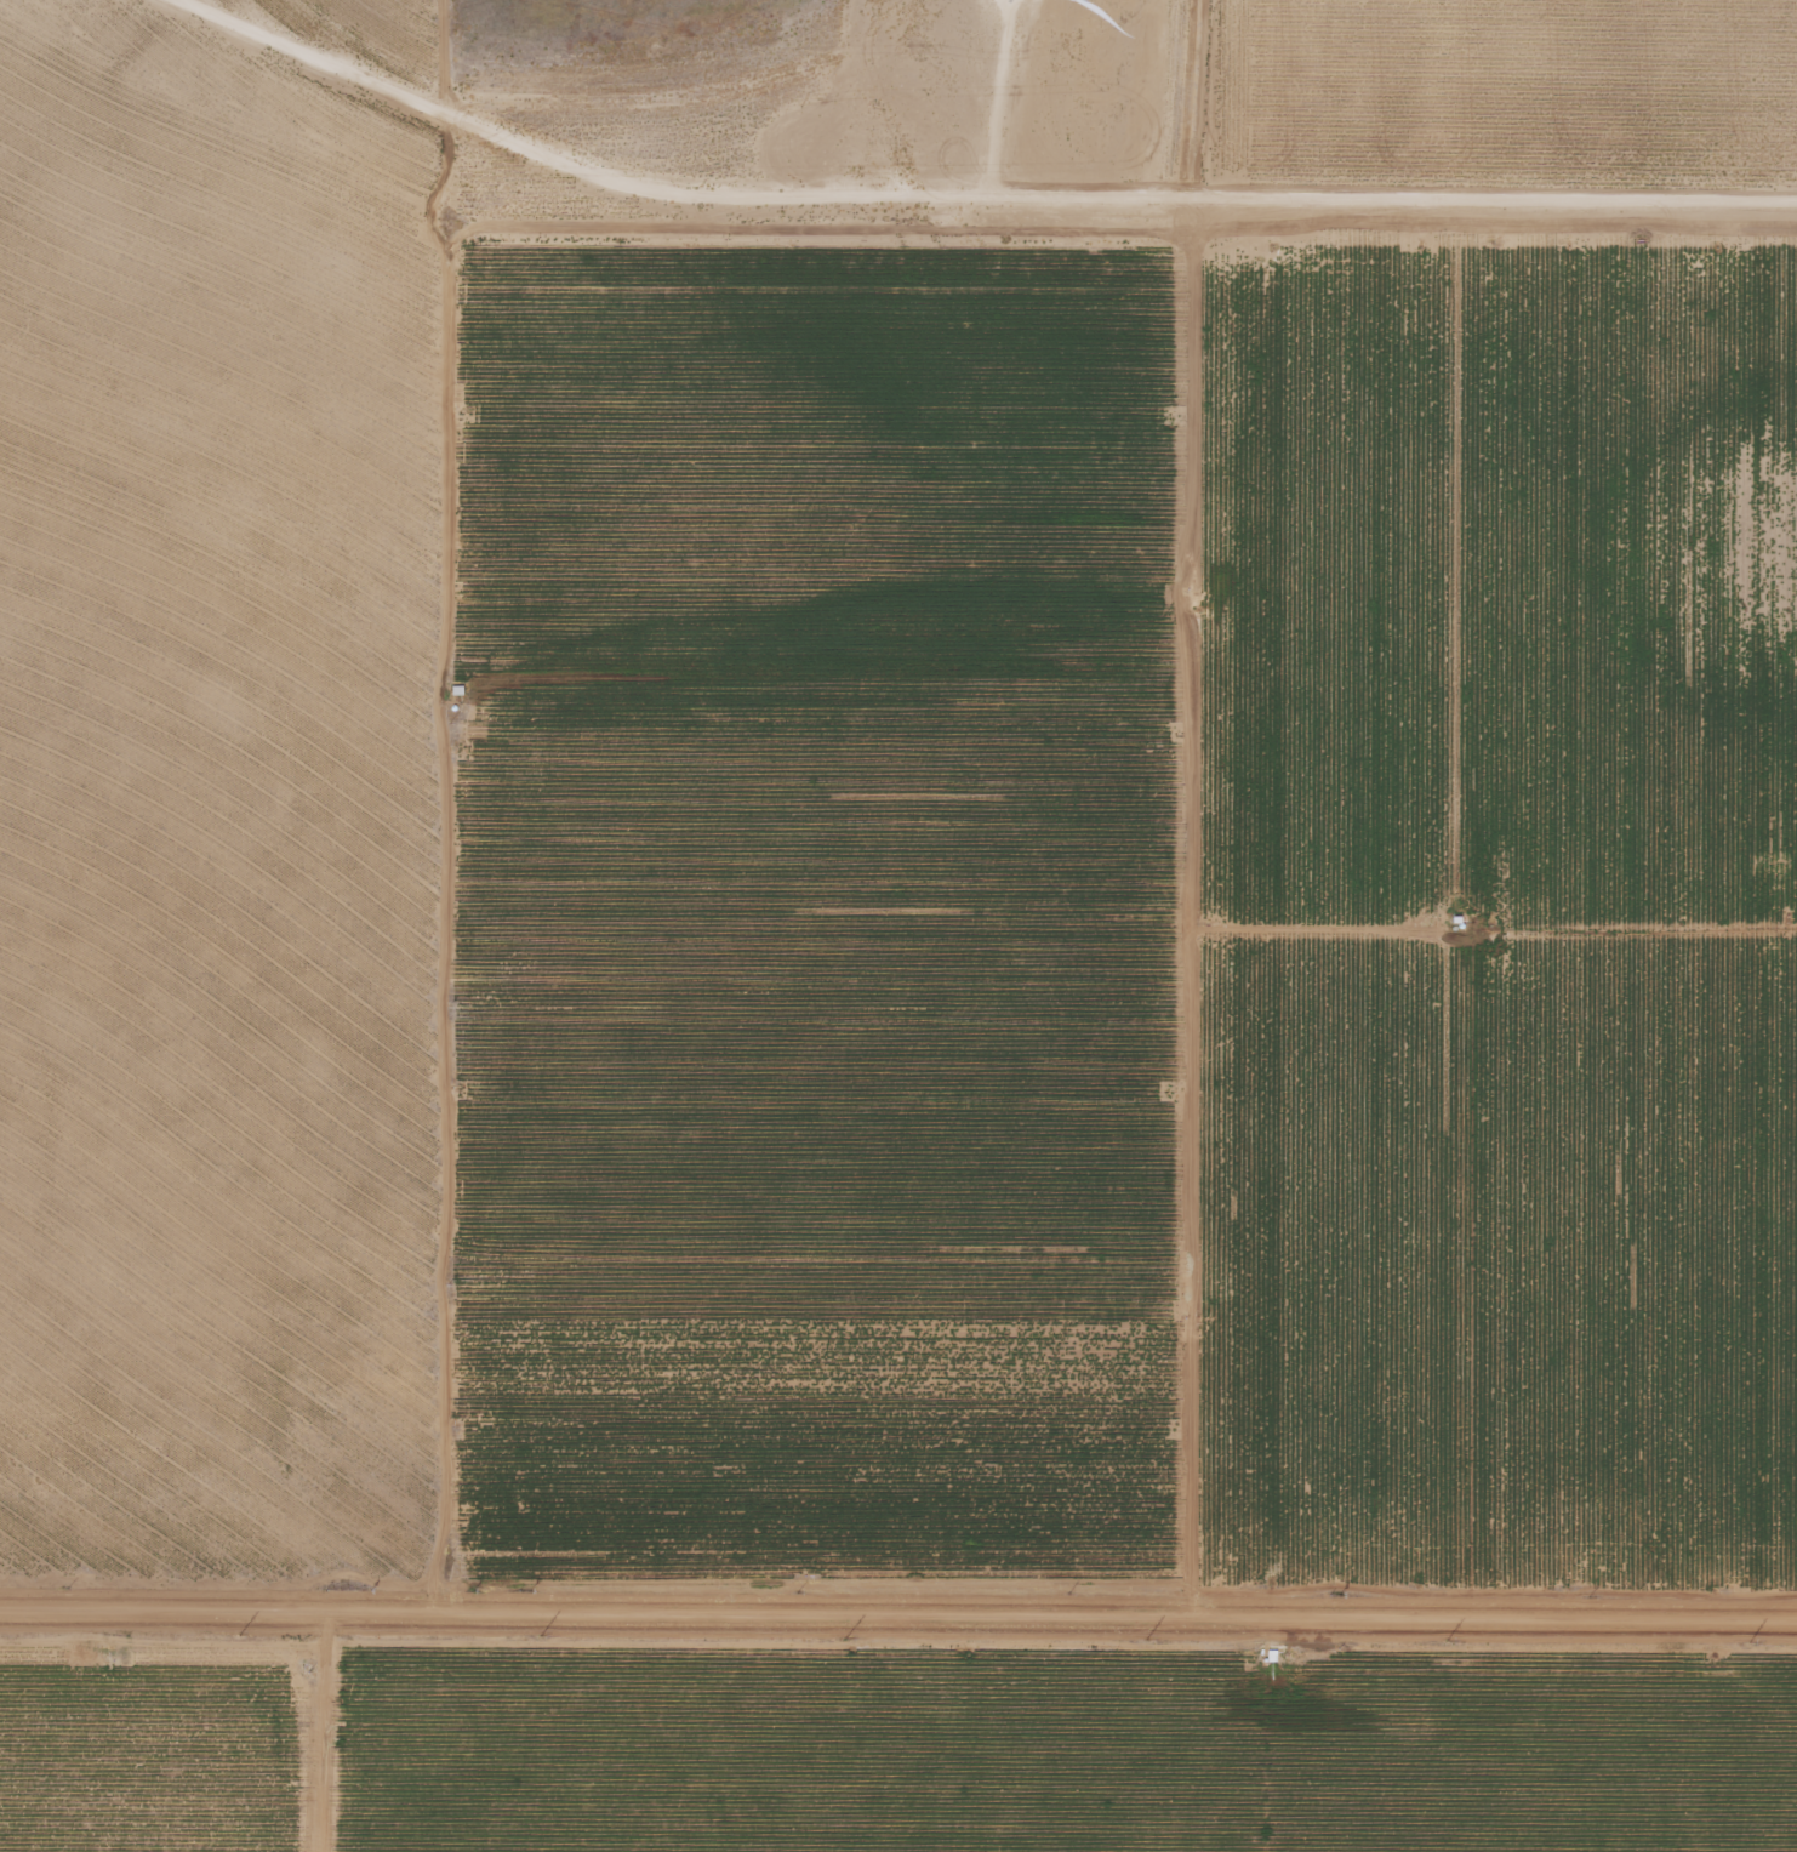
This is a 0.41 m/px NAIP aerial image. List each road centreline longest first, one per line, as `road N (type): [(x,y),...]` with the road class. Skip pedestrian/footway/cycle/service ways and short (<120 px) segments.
road 1 (residential): [(1796,1630),(0,1616)]

